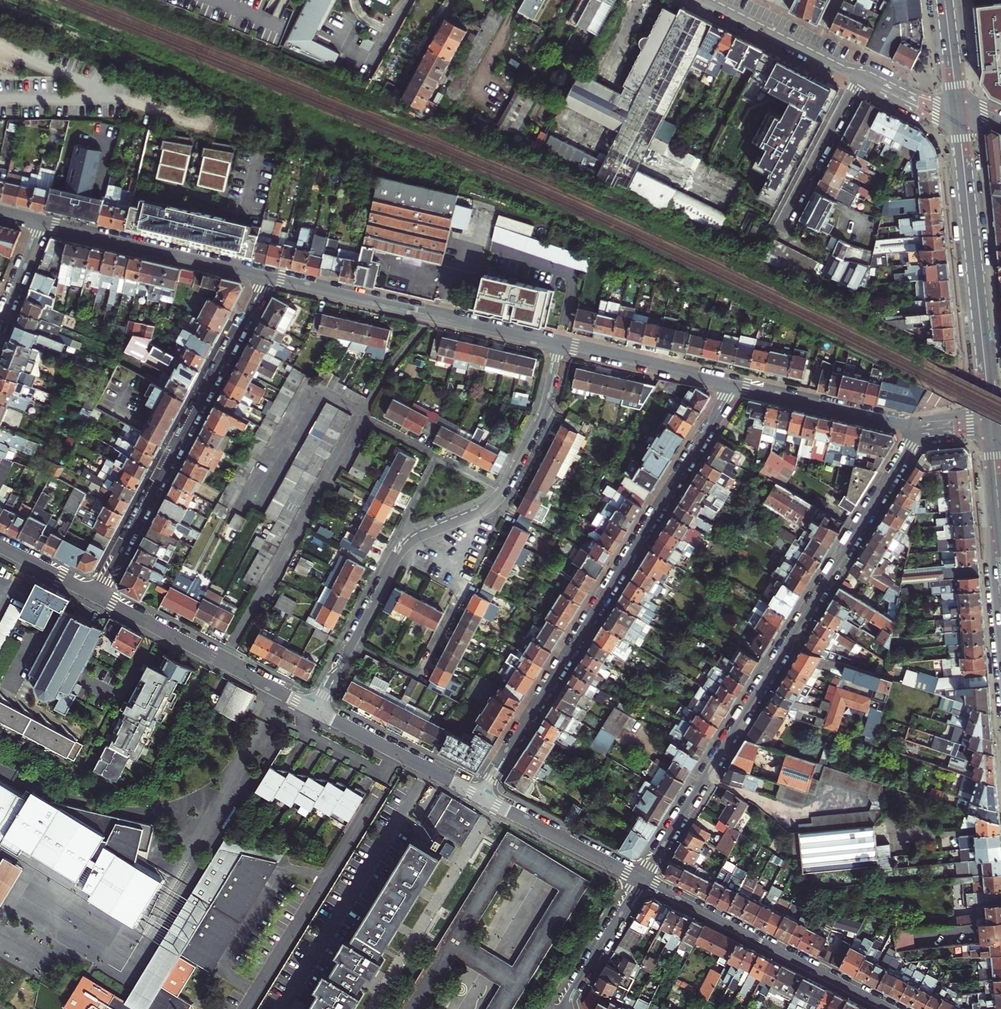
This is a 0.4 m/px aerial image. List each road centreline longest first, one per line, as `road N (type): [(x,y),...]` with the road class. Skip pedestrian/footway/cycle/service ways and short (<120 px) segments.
road 1 (residential): [(641,880),(919,429)]
road 2 (residential): [(733,386),(480,796)]
road 3 (residential): [(269,278),(97,596)]
road 4 (secondary): [(960,129),(990,424)]
road 5 (residential): [(364,415),(224,663)]
road 6 (residential): [(891,1008),(641,880)]
road 7 (residential): [(350,644),(419,677),(504,508),(497,498)]
road 8 (residential): [(41,222),(269,278)]
road 9 (residential): [(733,386),(919,429)]
road 10 (residential): [(315,711),(480,796)]
road 11 (residential): [(480,796),(641,880)]
road 12 (residential): [(561,345),(733,386)]
road 13 (residential): [(780,229),(862,74)]
road 14 (residential): [(711,0),(862,74)]
road 15 (residential): [(269,278),(432,316)]
road 16 (residential): [(504,489),(542,417),(561,345)]
road 17 (residential): [(641,880),(562,1008)]
road 18 (residential): [(97,596),(224,663)]
road 19 (secondary): [(998,500),(993,554),(1000,642)]
road 20 (residential): [(432,316),(561,345)]
road 21 (residential): [(432,316),(364,415)]

